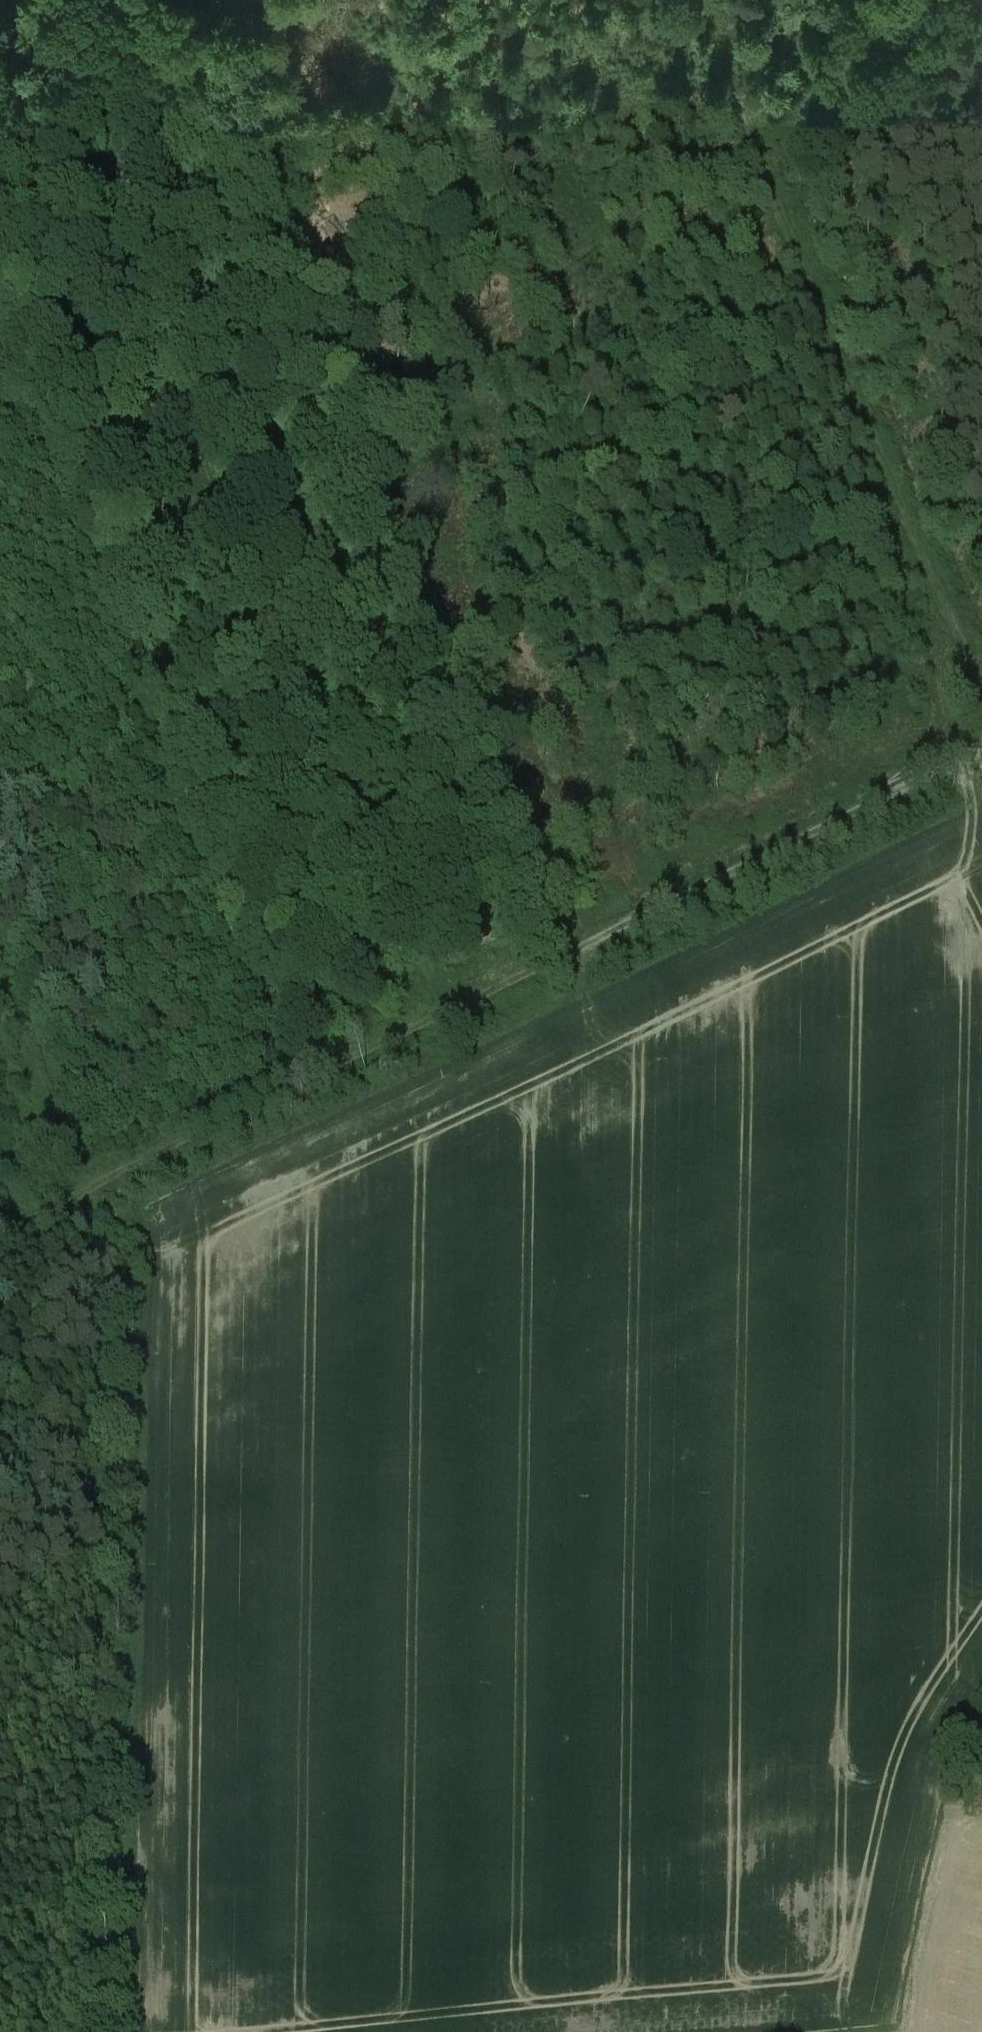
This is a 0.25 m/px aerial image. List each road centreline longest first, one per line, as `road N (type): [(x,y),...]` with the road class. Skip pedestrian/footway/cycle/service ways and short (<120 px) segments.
road 1 (track): [(0,1231),(981,749)]

